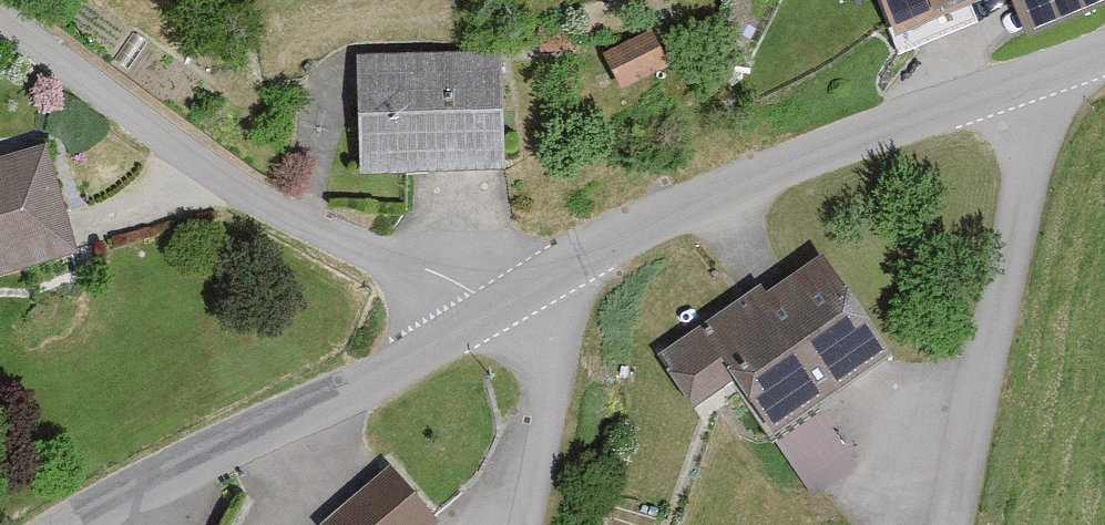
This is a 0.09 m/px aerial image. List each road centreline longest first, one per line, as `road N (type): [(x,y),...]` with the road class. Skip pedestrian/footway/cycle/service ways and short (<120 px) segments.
road 1 (unclassified): [(484,319),(263,213),(0,25)]
road 2 (unclassified): [(1026,89),(733,189),(536,293)]
road 3 (unclassified): [(484,319),(78,524)]
road 4 (residential): [(936,524),(1026,89)]
road 5 (residential): [(536,293),(554,346),(515,524)]

